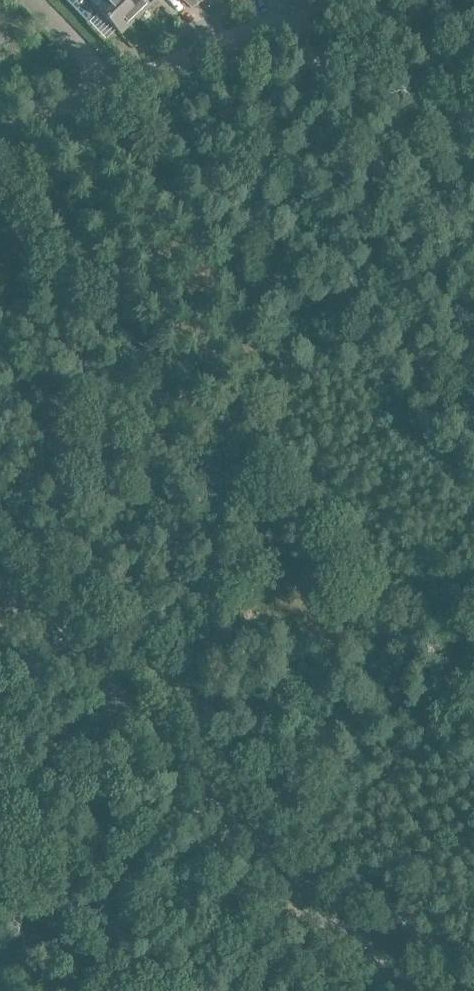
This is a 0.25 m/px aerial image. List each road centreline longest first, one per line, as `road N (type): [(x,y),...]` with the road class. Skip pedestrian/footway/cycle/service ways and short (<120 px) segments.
road 1 (tertiary): [(403,990),(0,582)]
road 2 (residential): [(109,94),(318,0)]
road 3 (track): [(281,18),(333,76),(356,82),(441,73),(473,90)]
road 4 (residential): [(109,94),(30,0)]

